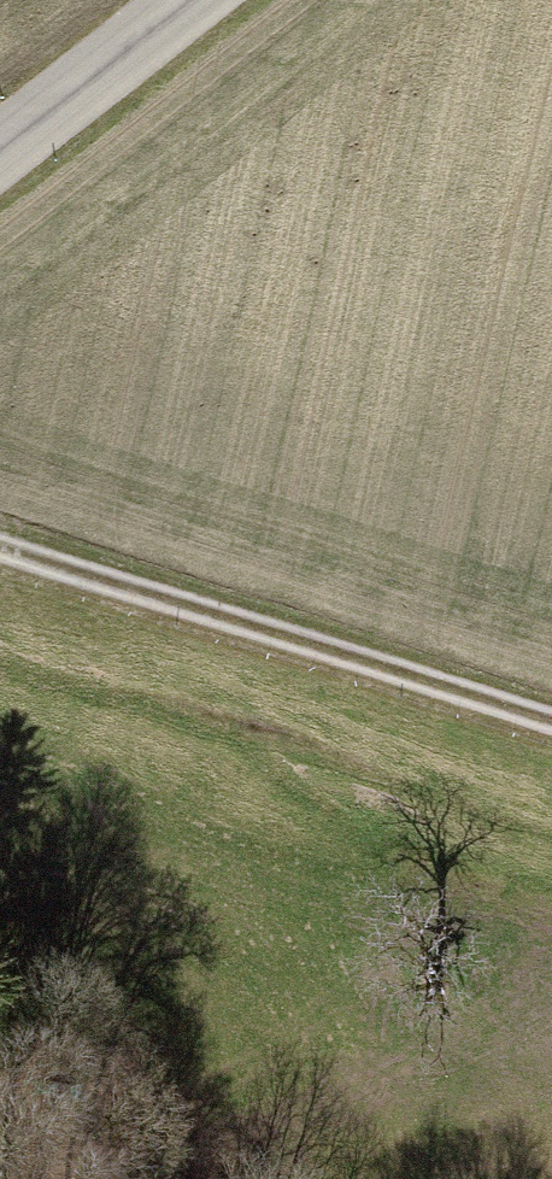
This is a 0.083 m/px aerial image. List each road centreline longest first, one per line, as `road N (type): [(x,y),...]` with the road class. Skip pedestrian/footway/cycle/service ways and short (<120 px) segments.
road 1 (track): [(0,554),(551,737)]
road 2 (tertiary): [(0,167),(203,0)]

